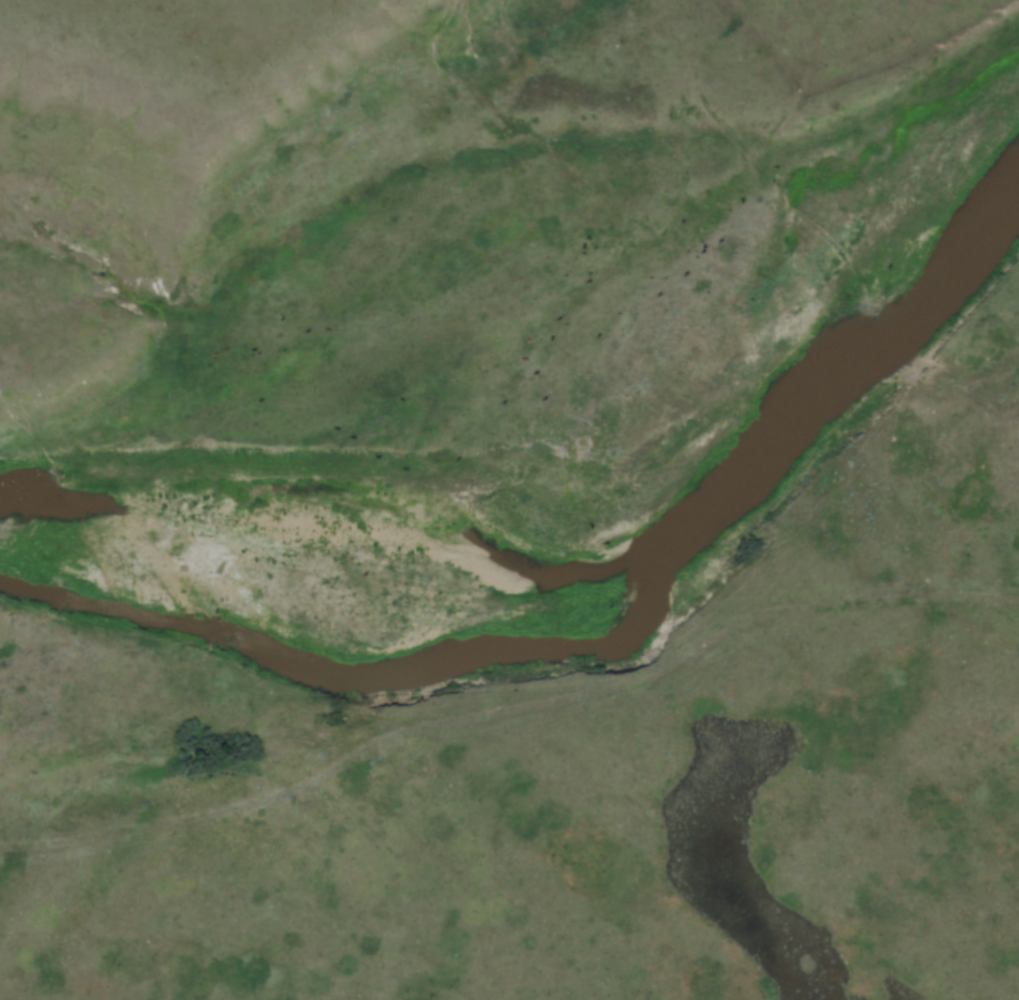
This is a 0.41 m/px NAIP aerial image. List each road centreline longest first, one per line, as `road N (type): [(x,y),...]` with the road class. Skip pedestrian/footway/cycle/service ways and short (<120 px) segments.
road 1 (track): [(1018,599),(900,593),(754,609),(696,649),(591,687),(379,735),(306,780),(98,833),(0,836)]

